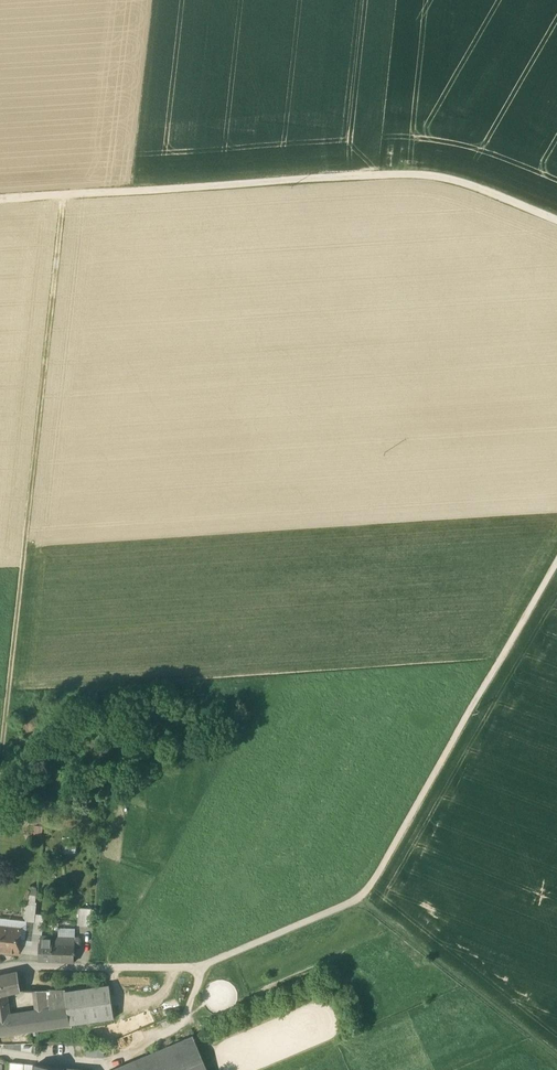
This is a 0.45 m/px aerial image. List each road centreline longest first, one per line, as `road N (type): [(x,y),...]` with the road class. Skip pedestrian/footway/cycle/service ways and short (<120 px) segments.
road 1 (track): [(69,200),(0,774)]
road 2 (track): [(556,219),(448,179),(0,204)]
road 3 (track): [(556,581),(377,892),(360,906)]
road 4 (unclassified): [(360,906),(209,971),(96,971)]
road 5 (track): [(108,1068),(183,1029),(209,971)]

